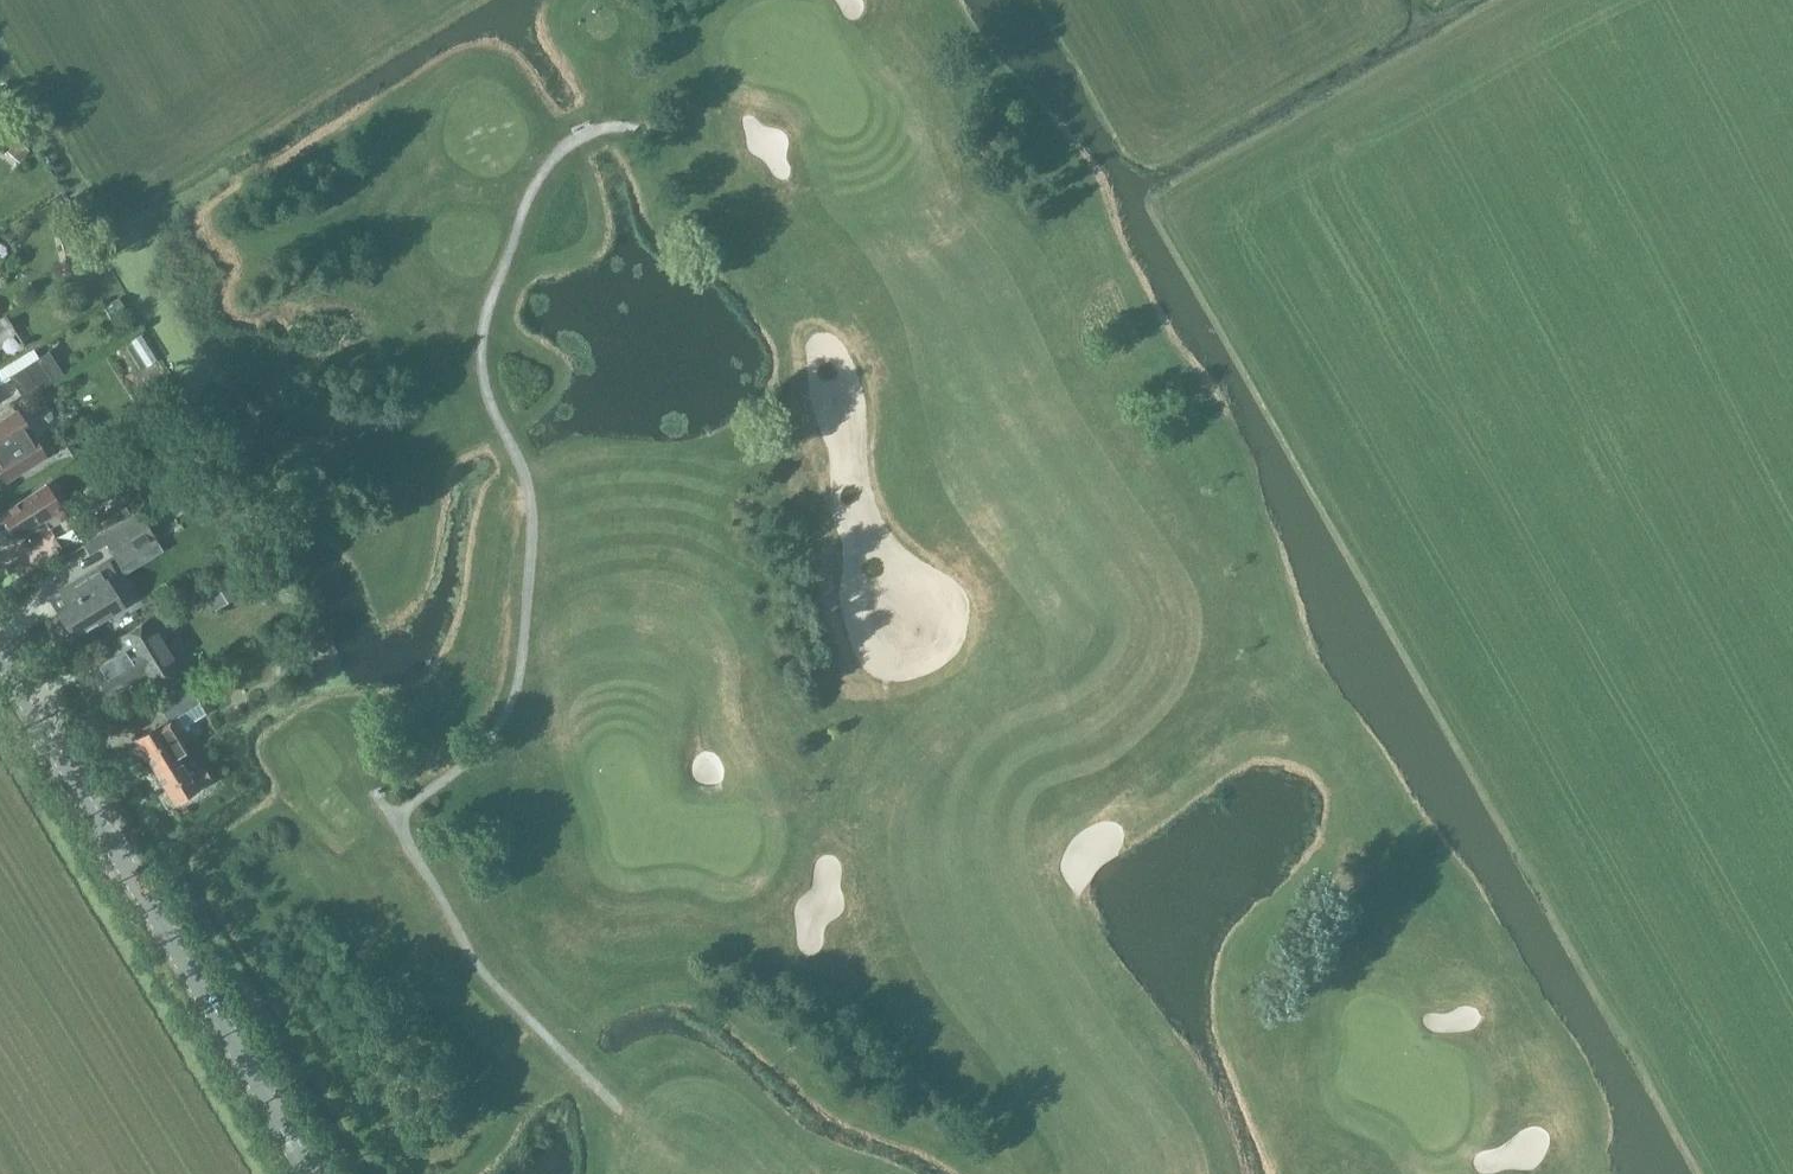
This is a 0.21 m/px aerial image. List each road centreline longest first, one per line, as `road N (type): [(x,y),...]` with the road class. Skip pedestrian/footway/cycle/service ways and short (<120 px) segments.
road 1 (tertiary): [(309,1173),(0,666)]

